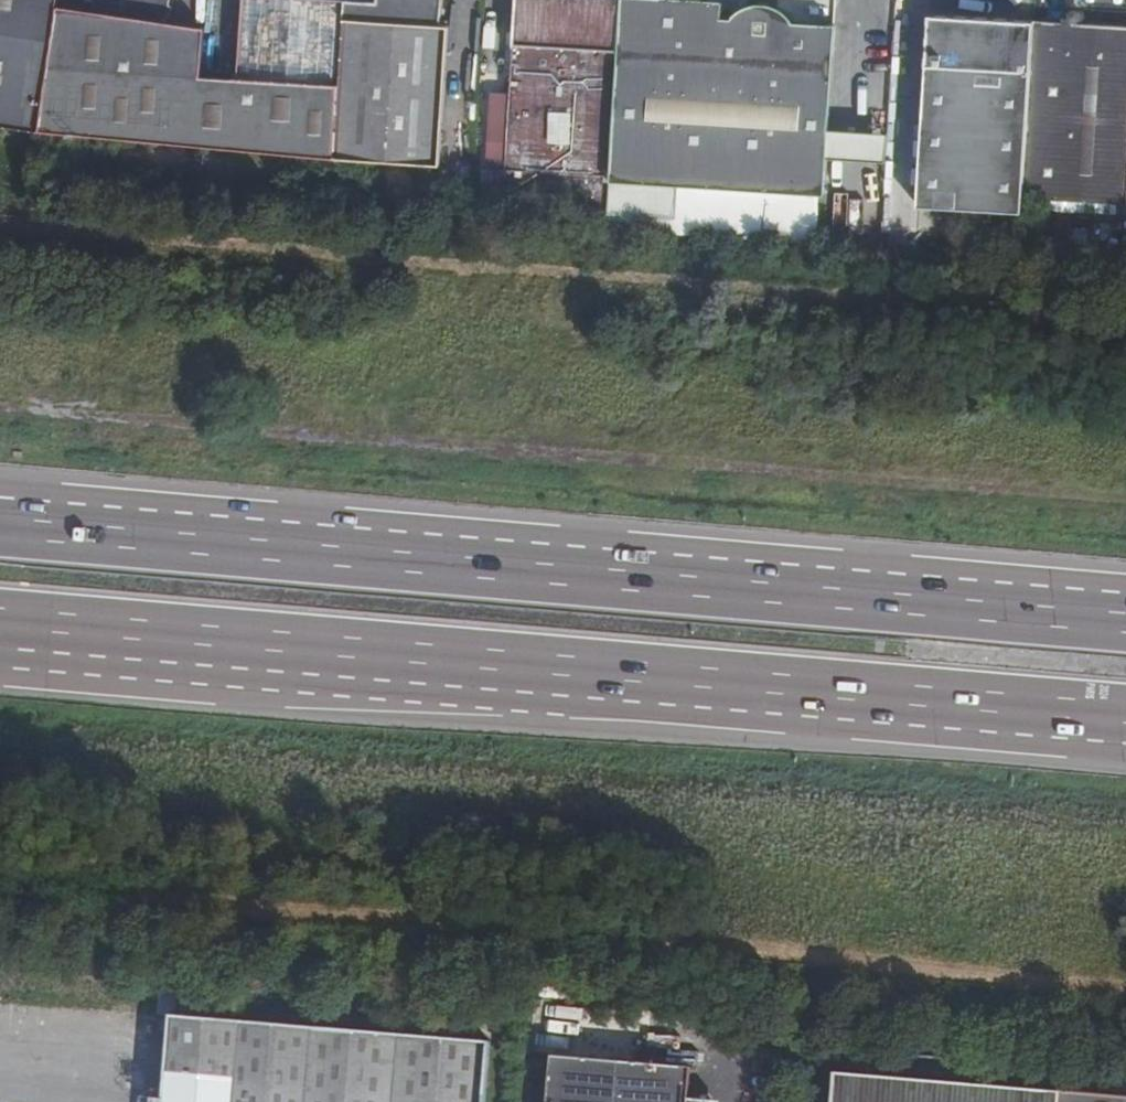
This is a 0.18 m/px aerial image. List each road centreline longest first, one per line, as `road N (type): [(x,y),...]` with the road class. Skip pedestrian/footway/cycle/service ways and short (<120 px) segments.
road 1 (motorway): [(1125,617),(0,521)]
road 2 (motorway): [(0,628),(1125,720)]

